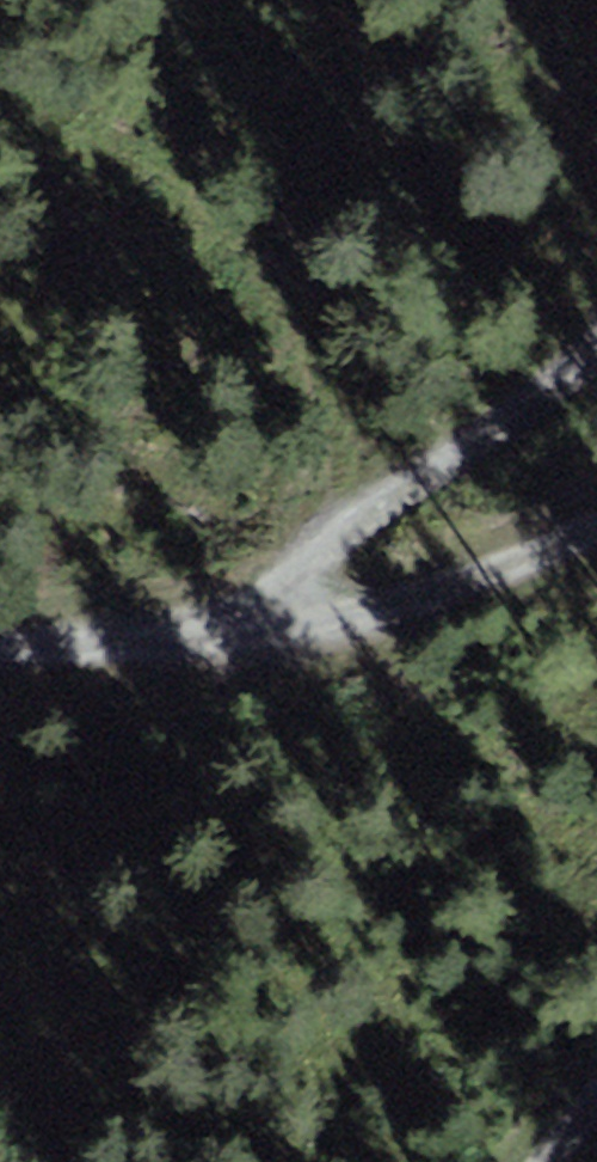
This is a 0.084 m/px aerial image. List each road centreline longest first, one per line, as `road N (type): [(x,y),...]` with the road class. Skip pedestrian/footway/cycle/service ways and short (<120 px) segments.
road 1 (track): [(0,644),(158,651),(333,622),(291,576),(596,334)]
road 2 (track): [(596,520),(333,622)]

